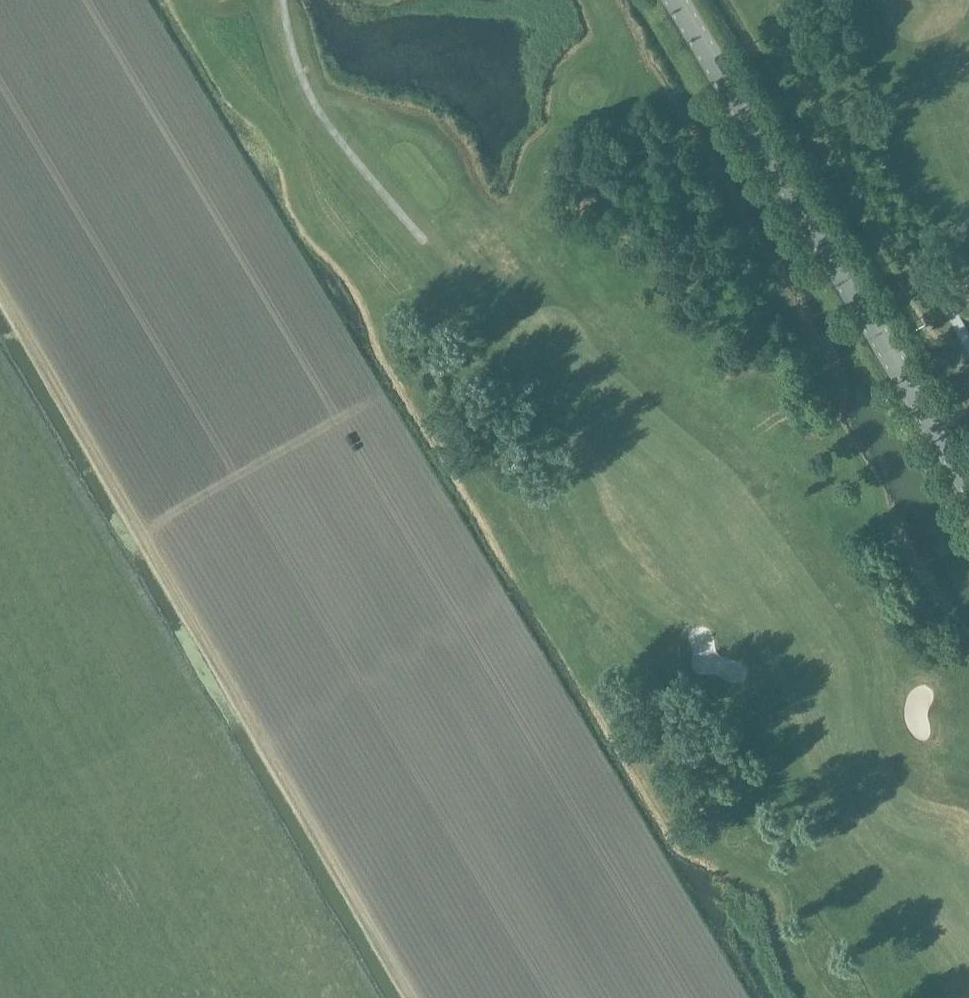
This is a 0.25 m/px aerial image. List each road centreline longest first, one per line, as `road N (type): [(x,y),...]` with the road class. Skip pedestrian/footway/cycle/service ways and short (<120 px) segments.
road 1 (tertiary): [(968,490),(673,0)]

